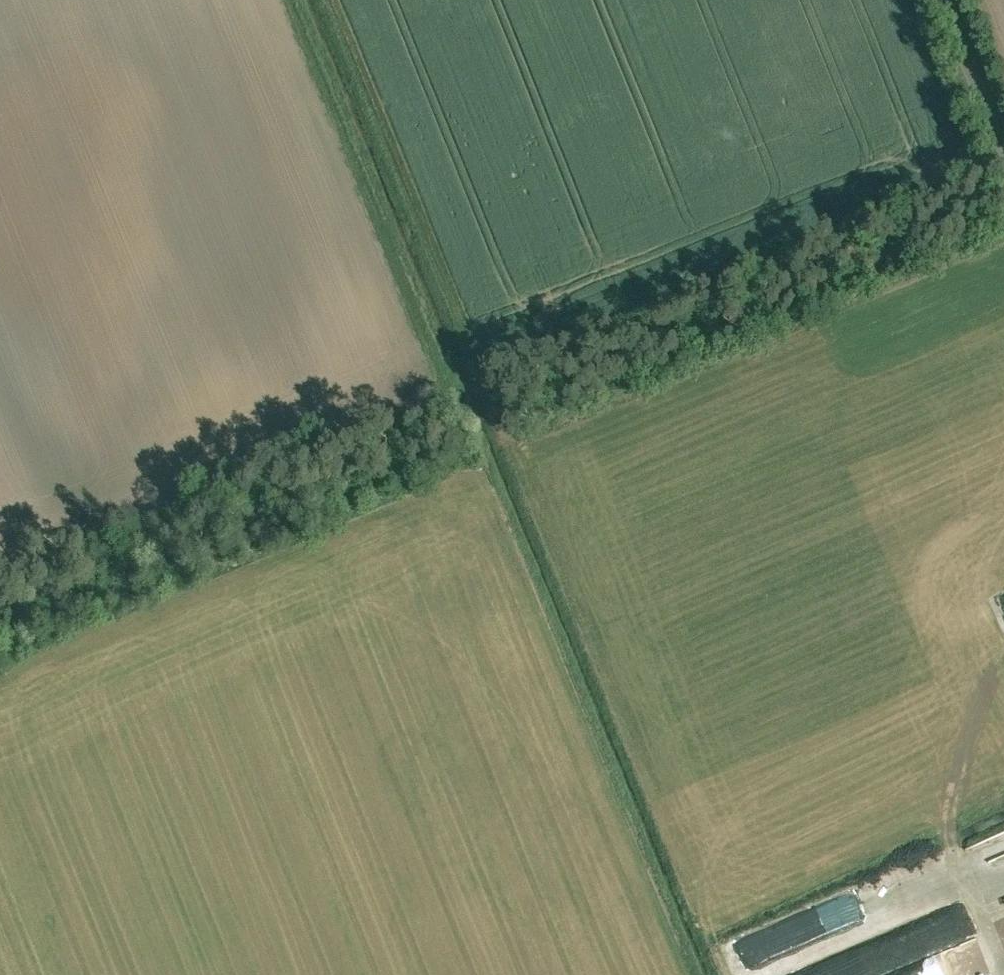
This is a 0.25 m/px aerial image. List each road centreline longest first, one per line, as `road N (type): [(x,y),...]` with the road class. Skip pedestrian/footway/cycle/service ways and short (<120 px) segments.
road 1 (unclassified): [(1003,147),(944,0)]

